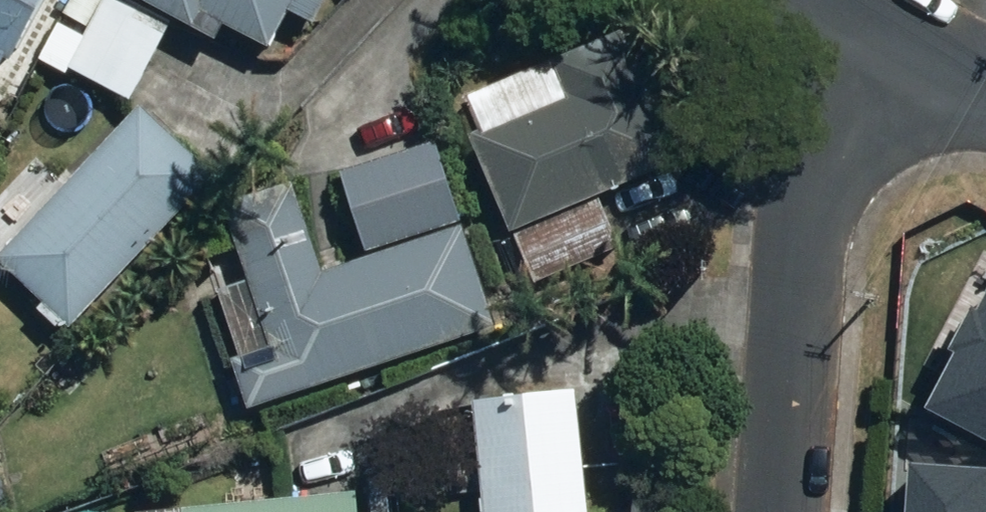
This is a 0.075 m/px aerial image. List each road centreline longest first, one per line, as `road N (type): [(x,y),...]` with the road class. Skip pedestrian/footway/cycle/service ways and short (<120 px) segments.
road 1 (residential): [(775,511),(799,129),(822,0)]
road 2 (residential): [(985,80),(838,0)]

